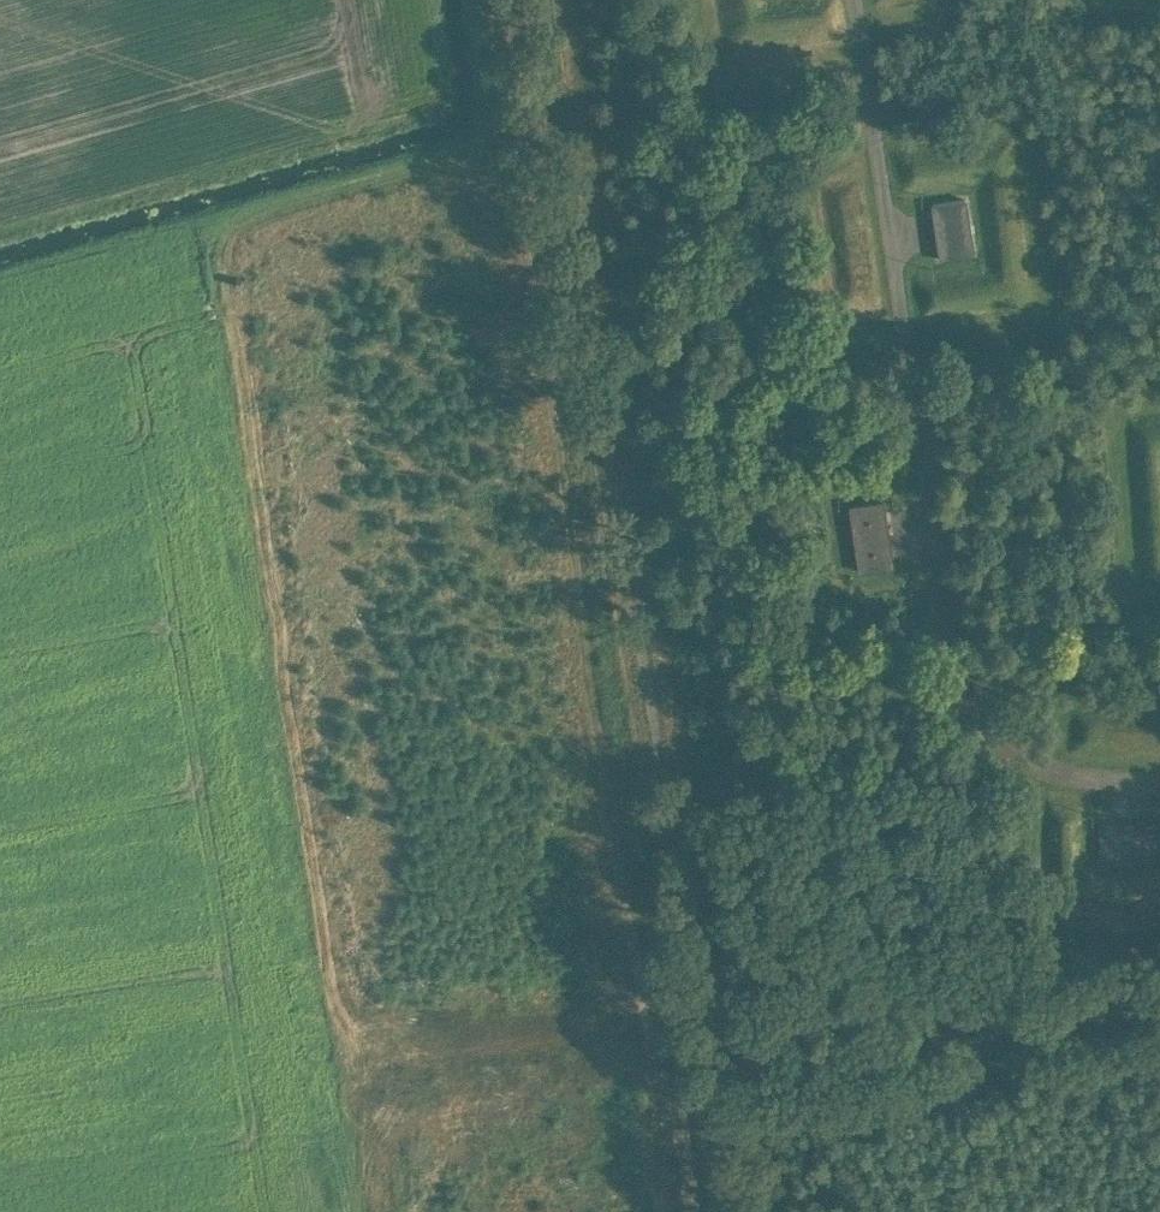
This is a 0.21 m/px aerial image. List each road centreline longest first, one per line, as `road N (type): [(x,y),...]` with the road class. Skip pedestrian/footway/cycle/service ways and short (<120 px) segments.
road 1 (track): [(658,1211),(471,0)]

